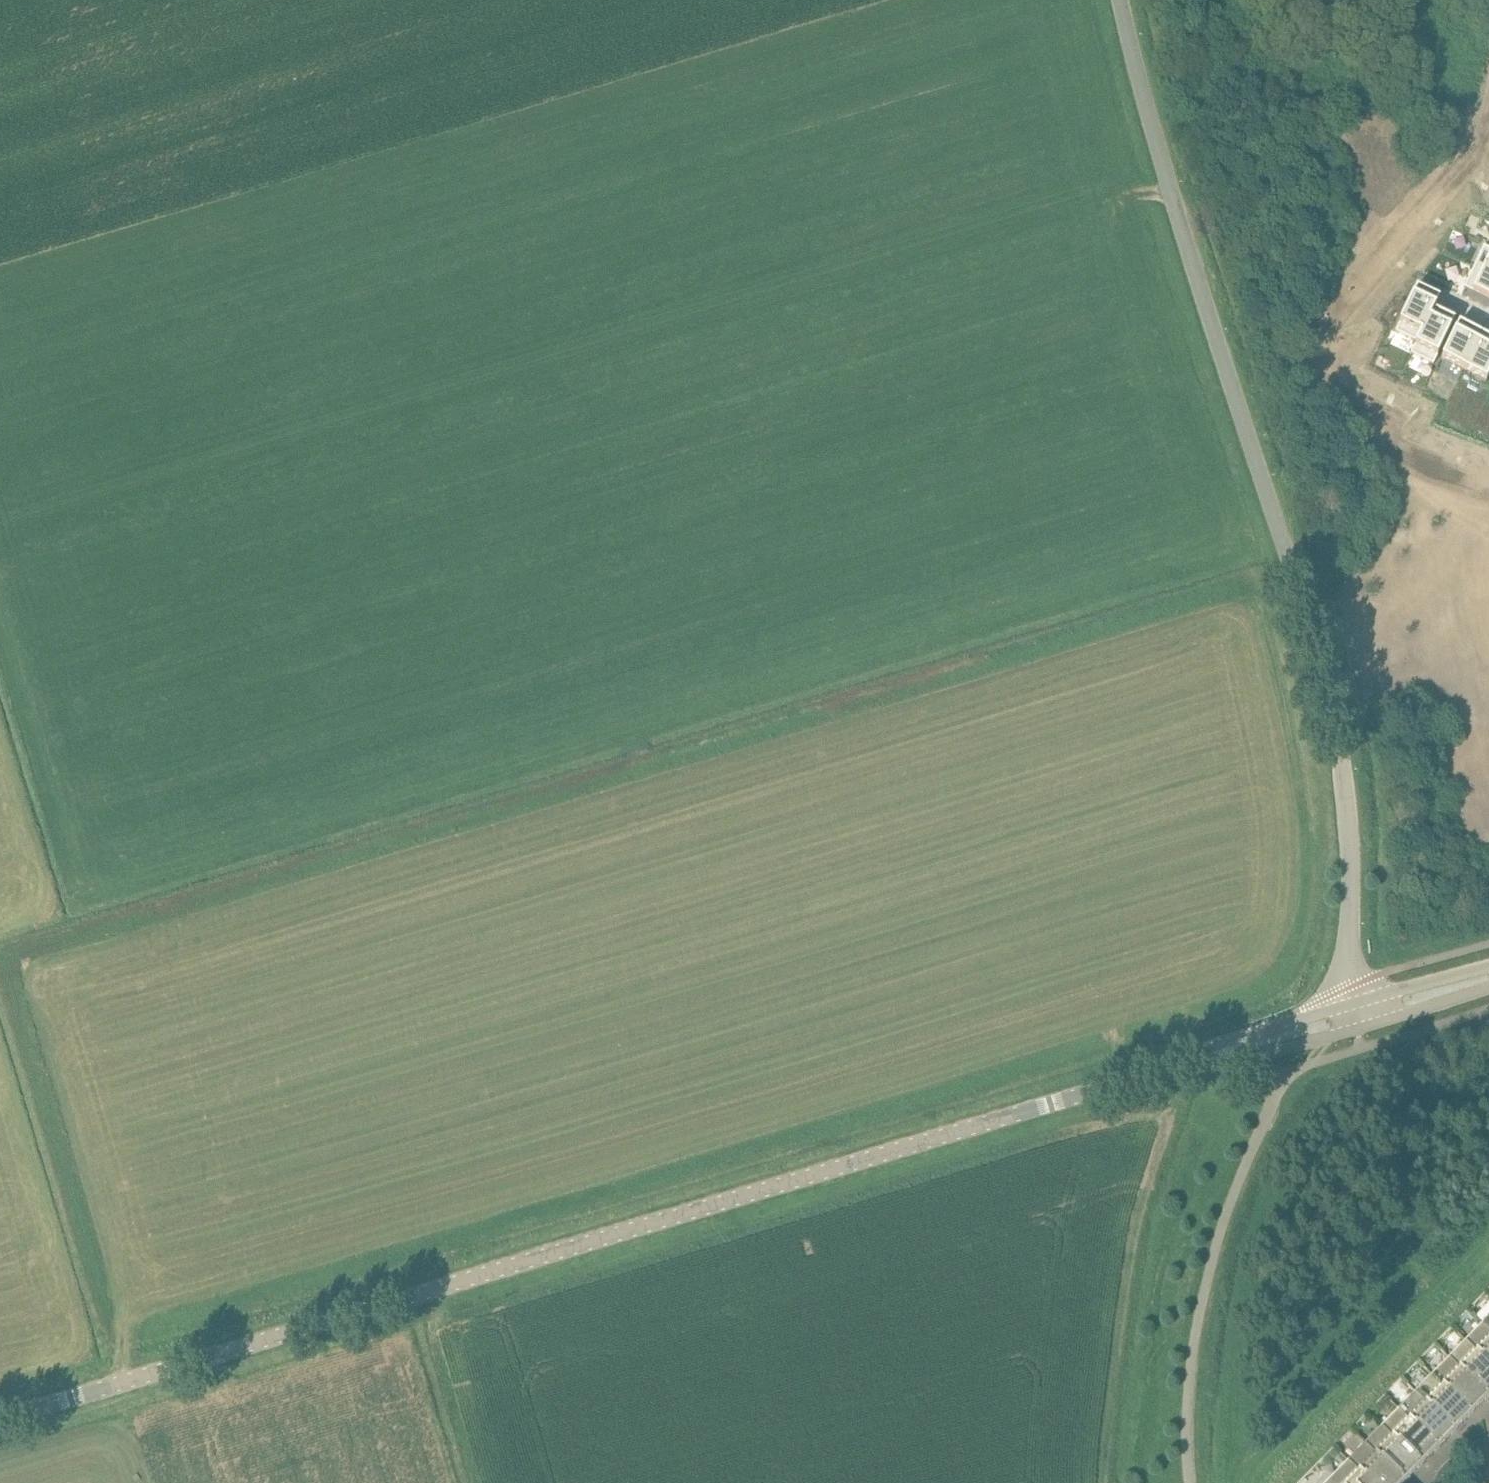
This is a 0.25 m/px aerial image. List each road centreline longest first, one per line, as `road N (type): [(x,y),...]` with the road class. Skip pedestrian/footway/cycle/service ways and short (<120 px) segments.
road 1 (unclassified): [(0,1421),(1143,1076)]
road 2 (unclassified): [(1352,1004),(1341,764),(1320,671),(1120,0)]
road 3 (unclassified): [(1352,1004),(1143,1076)]
road 4 (unclassified): [(1143,1076),(1354,1031)]
road 5 (unclassified): [(1488,966),(1352,1004)]
road 6 (unclassified): [(1354,1031),(1488,990)]

